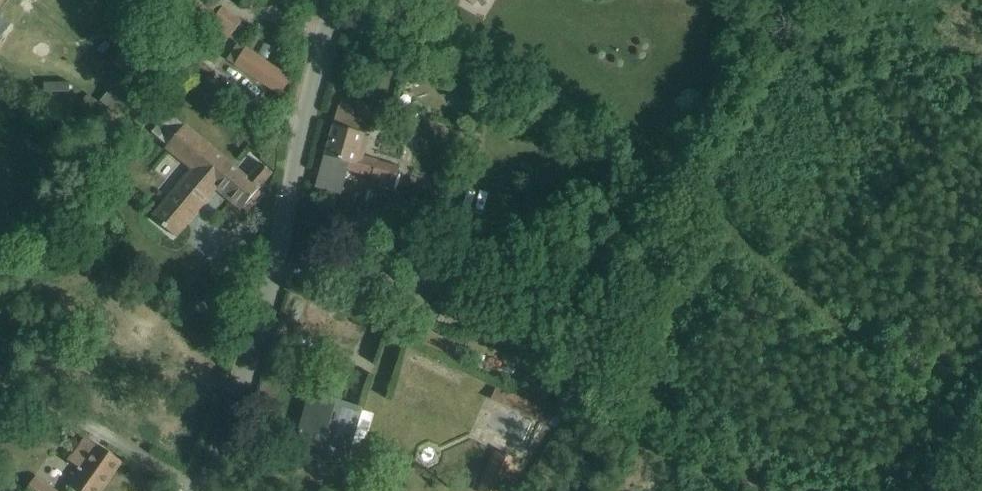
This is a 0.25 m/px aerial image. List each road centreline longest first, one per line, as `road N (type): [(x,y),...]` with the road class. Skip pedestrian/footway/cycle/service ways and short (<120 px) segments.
road 1 (residential): [(199,490),(234,408),(285,236),(336,0)]

